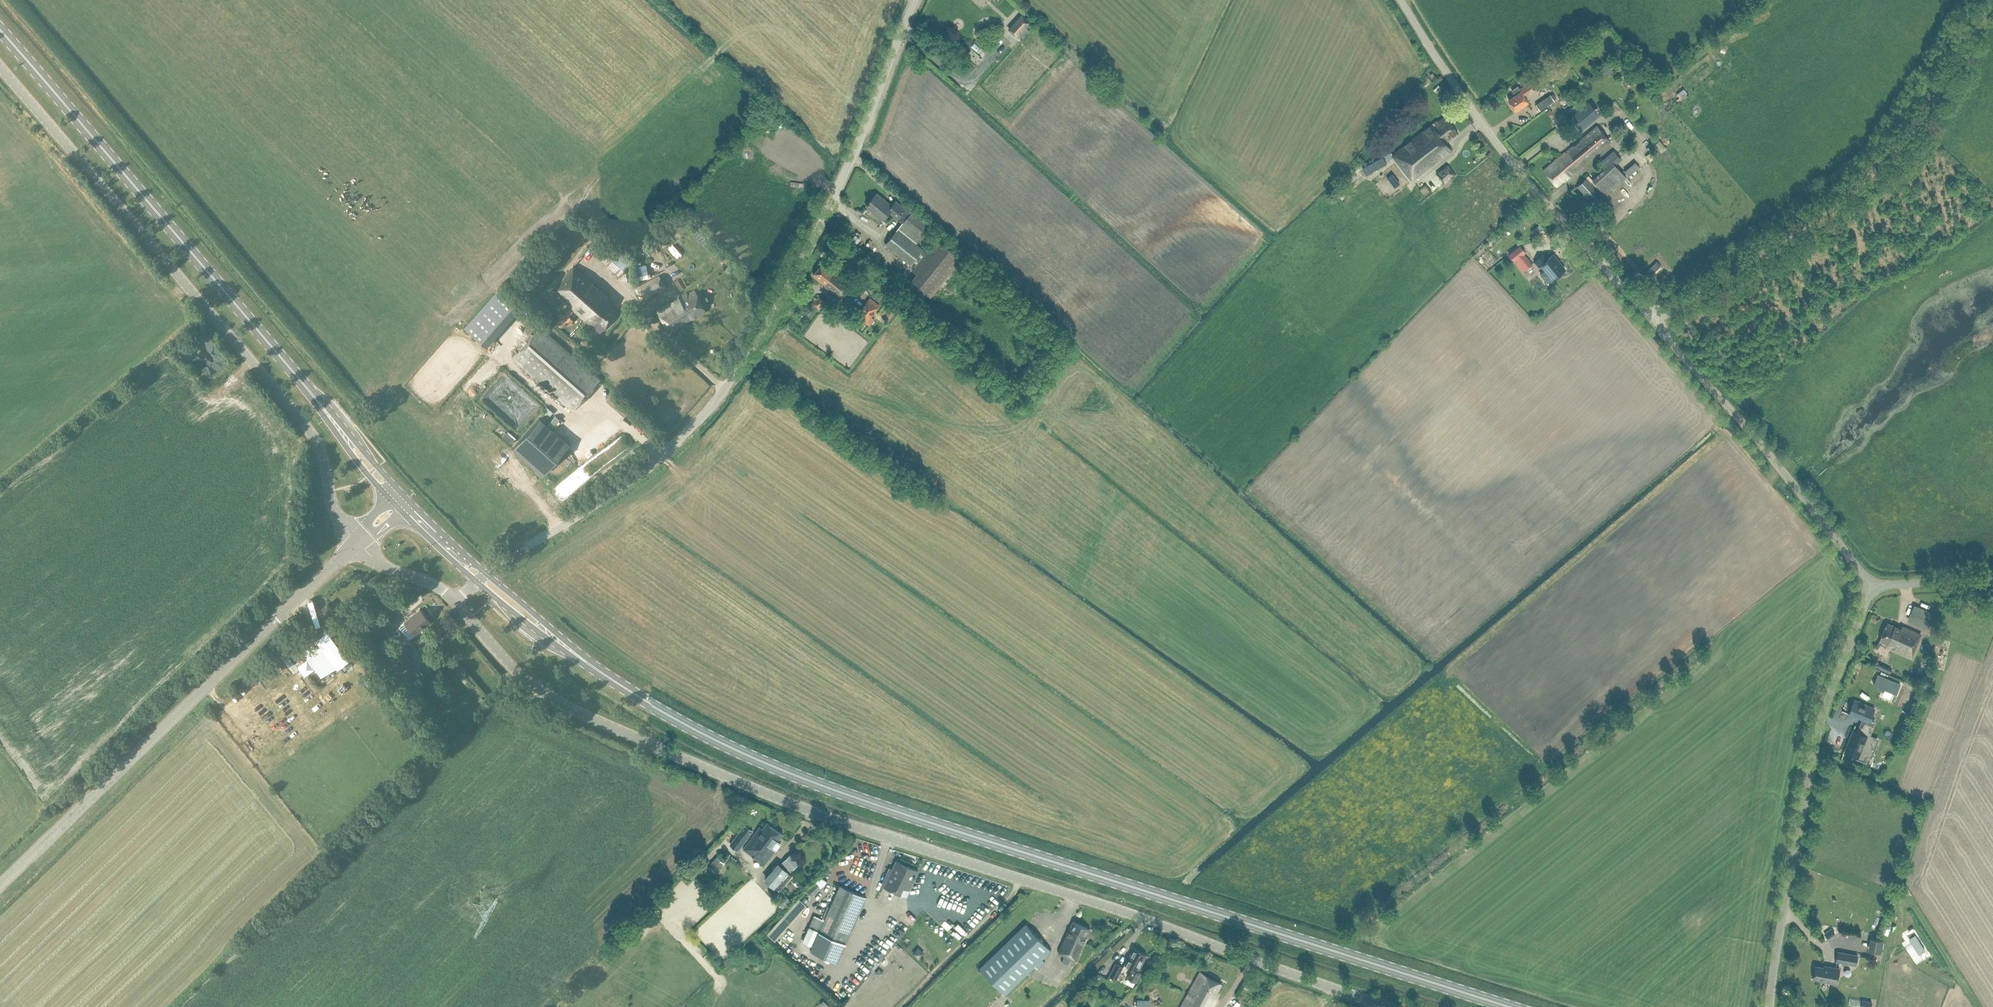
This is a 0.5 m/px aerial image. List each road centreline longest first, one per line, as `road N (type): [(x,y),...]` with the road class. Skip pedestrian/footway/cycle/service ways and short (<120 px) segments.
road 1 (unclassified): [(1388,1006),(1128,912),(855,826),(596,721),(528,682),(454,602)]
road 2 (primary): [(1513,1006),(838,791),(701,732),(591,666)]
road 3 (unclassified): [(486,574),(634,477),(715,401),(776,308),(838,187),(915,0)]
road 4 (unclassified): [(356,542),(332,506),(311,434),(0,68)]
road 5 (tertiary): [(0,886),(356,542)]
road 6 (primary): [(312,395),(0,30)]
road 7 (unclassified): [(1651,317),(1810,219),(1884,158),(1929,103),(1989,0)]
road 8 (unclassified): [(1768,1006),(1815,742),(1865,586)]
road 9 (unclassified): [(1401,0),(1493,138),(1651,317)]
road 10 (unclassified): [(1865,586),(1811,507),(1651,317)]
road 11 (primary): [(476,582),(591,666)]
road 12 (primary): [(591,666),(486,574)]
road 13 (primary): [(404,497),(312,395)]
road 14 (primary): [(312,395),(389,499)]
road 15 (unclassified): [(1865,586),(1992,576)]

